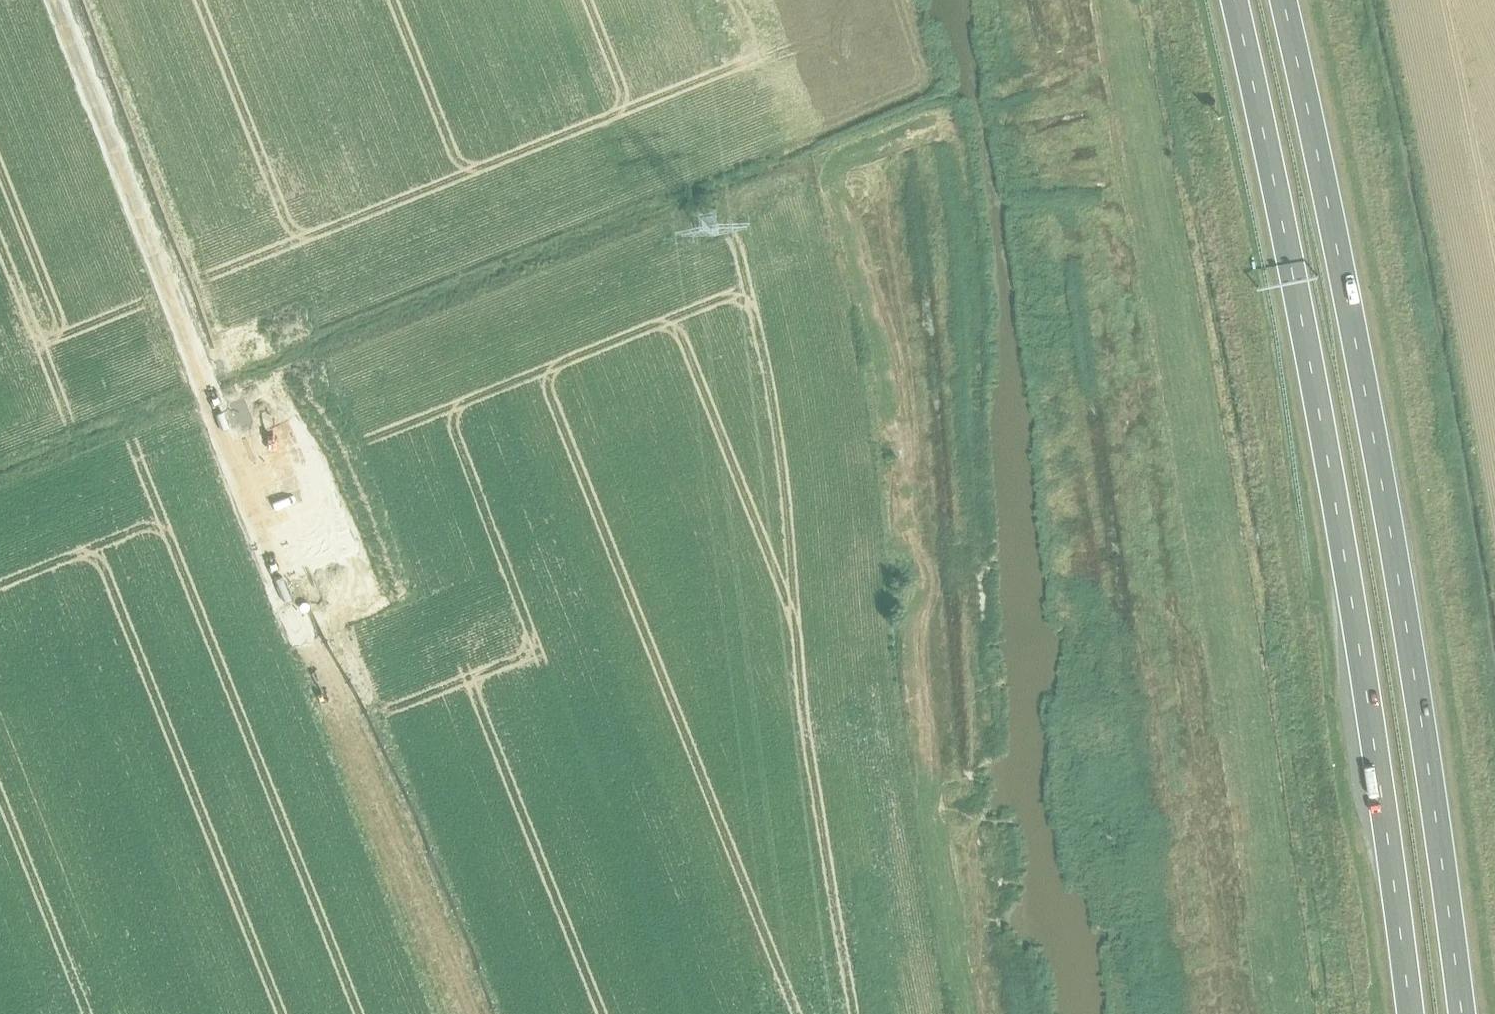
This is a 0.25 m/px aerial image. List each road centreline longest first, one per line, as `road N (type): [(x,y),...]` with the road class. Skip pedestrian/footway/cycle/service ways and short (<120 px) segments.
road 1 (trunk): [(1460,1013),(1385,488),(1284,0)]
road 2 (trunk): [(1235,0),(1336,489),(1411,1013)]

